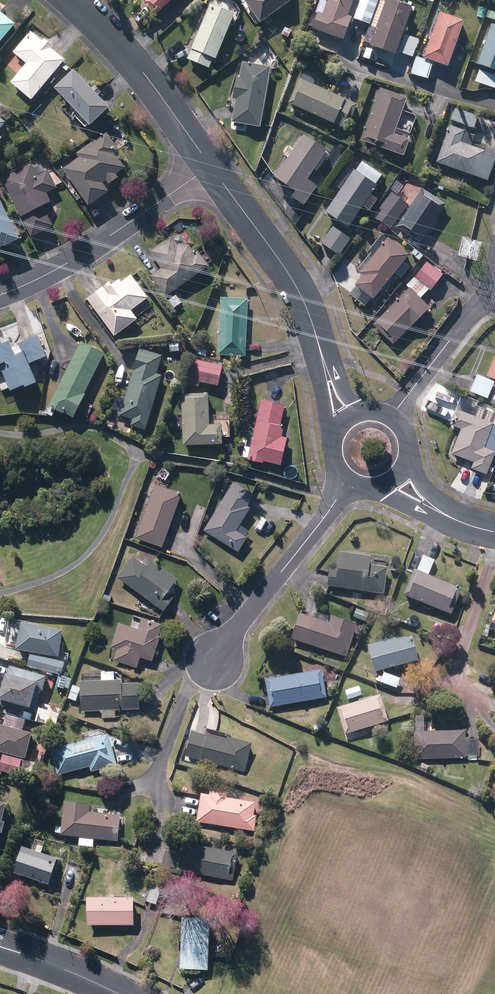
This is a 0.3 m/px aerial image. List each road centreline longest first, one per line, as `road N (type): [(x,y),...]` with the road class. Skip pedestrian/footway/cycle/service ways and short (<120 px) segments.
road 1 (residential): [(213,166),(297,289),(344,414)]
road 2 (residential): [(213,166),(64,265),(0,295)]
road 3 (residential): [(345,485),(213,662)]
road 4 (residential): [(74,0),(213,166)]
road 5 (residential): [(393,413),(488,291)]
road 6 (residential): [(0,947),(121,993)]

